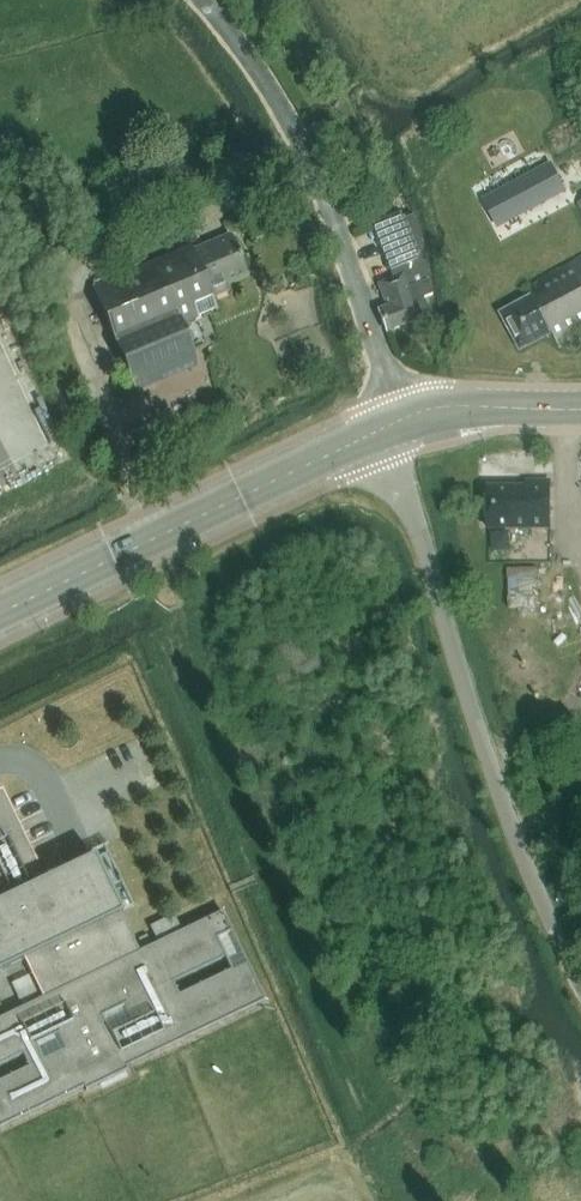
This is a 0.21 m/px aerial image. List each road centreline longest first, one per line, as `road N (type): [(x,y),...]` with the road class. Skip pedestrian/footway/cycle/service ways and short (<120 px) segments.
road 1 (unclassified): [(580,980),(493,778),(416,526),(396,423)]
road 2 (residential): [(396,423),(307,157),(203,0)]
road 3 (tertiary): [(0,609),(396,423)]
road 4 (tertiary): [(396,423),(453,408),(580,412)]

